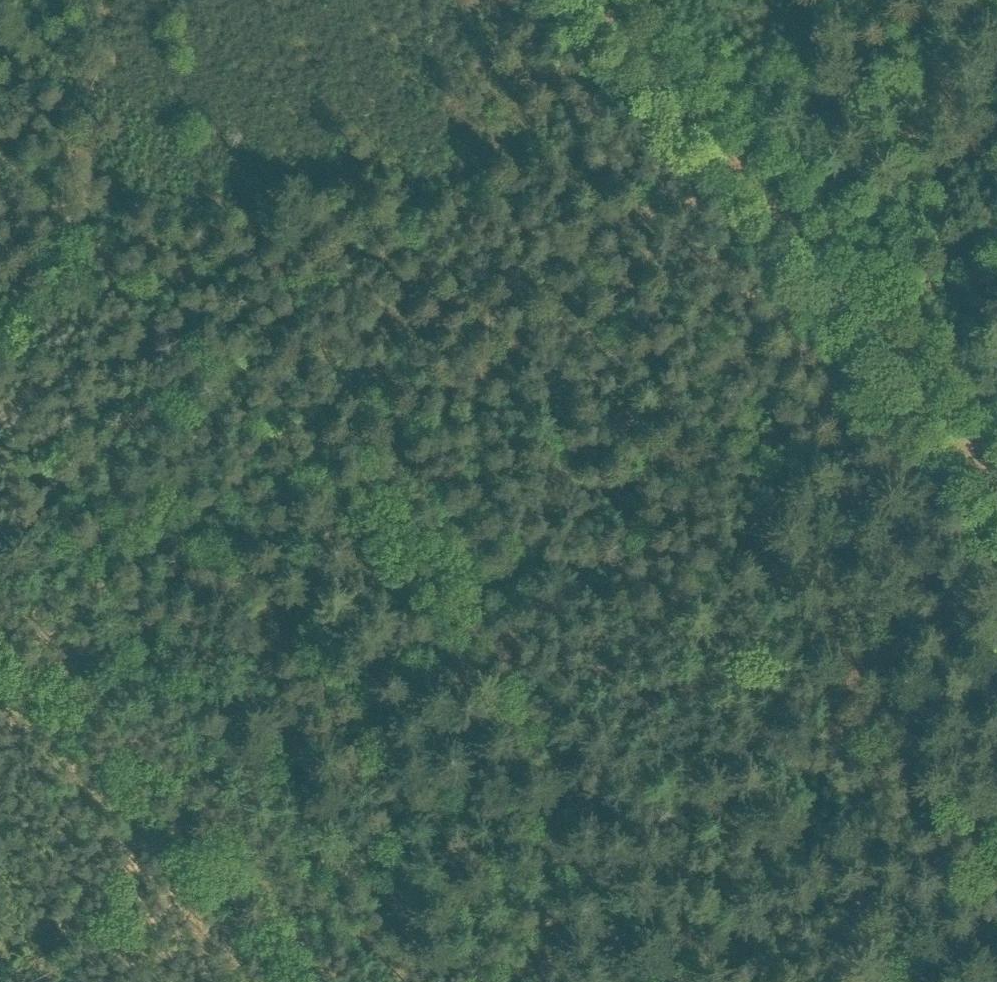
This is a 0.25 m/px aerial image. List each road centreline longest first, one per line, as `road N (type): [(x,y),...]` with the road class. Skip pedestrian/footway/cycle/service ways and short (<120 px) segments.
road 1 (track): [(0,160),(534,740),(708,981)]
road 2 (track): [(578,0),(996,480)]

